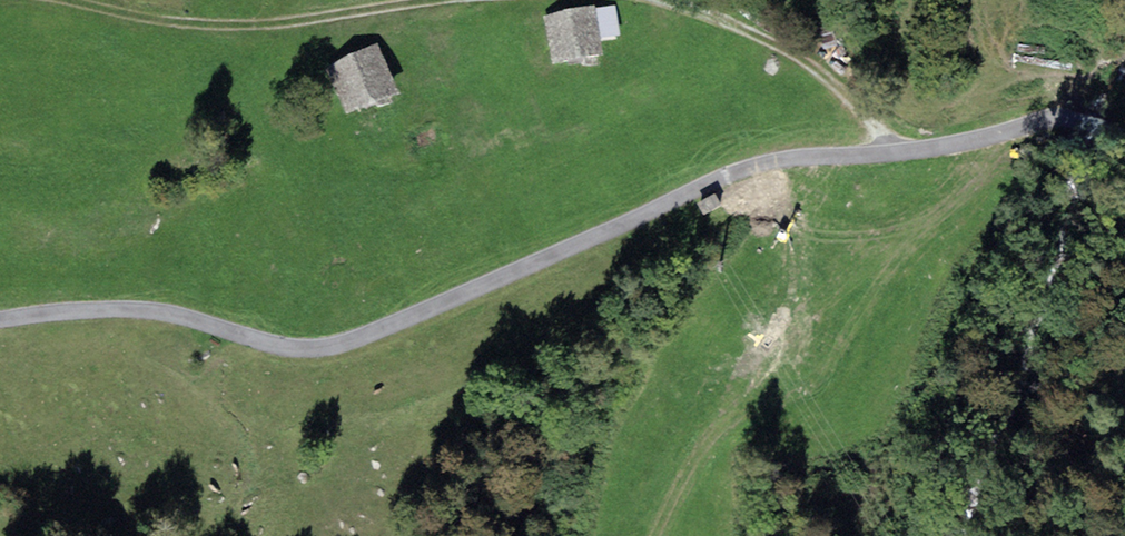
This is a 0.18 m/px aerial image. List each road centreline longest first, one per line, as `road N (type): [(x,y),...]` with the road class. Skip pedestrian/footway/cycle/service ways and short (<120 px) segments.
road 1 (residential): [(0,318),(145,311),(321,350),(501,280),(716,179),(795,160),(961,143),(1060,117),(1124,134)]
road 2 (track): [(403,0),(250,26),(72,0)]
road 3 (track): [(902,151),(798,53),(672,0)]

